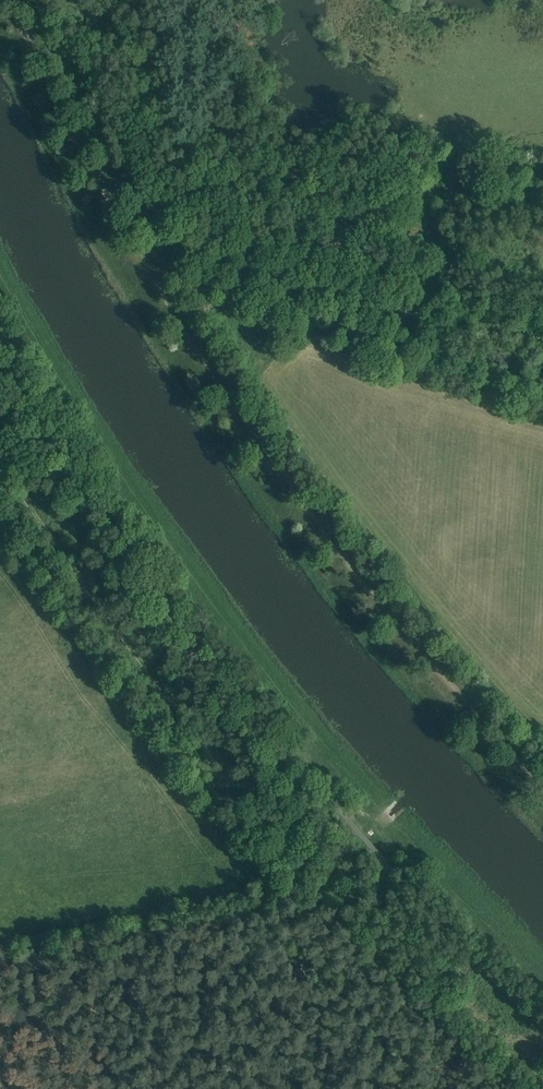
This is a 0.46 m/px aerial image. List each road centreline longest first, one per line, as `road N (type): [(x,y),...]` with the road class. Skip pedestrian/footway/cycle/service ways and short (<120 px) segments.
road 1 (track): [(0,468),(33,529),(253,809),(273,832),(294,838),(418,980),(467,1009),(542,1077)]
road 2 (track): [(132,241),(178,326),(309,514),(456,691),(542,777)]
road 3 (track): [(10,0),(132,241)]

